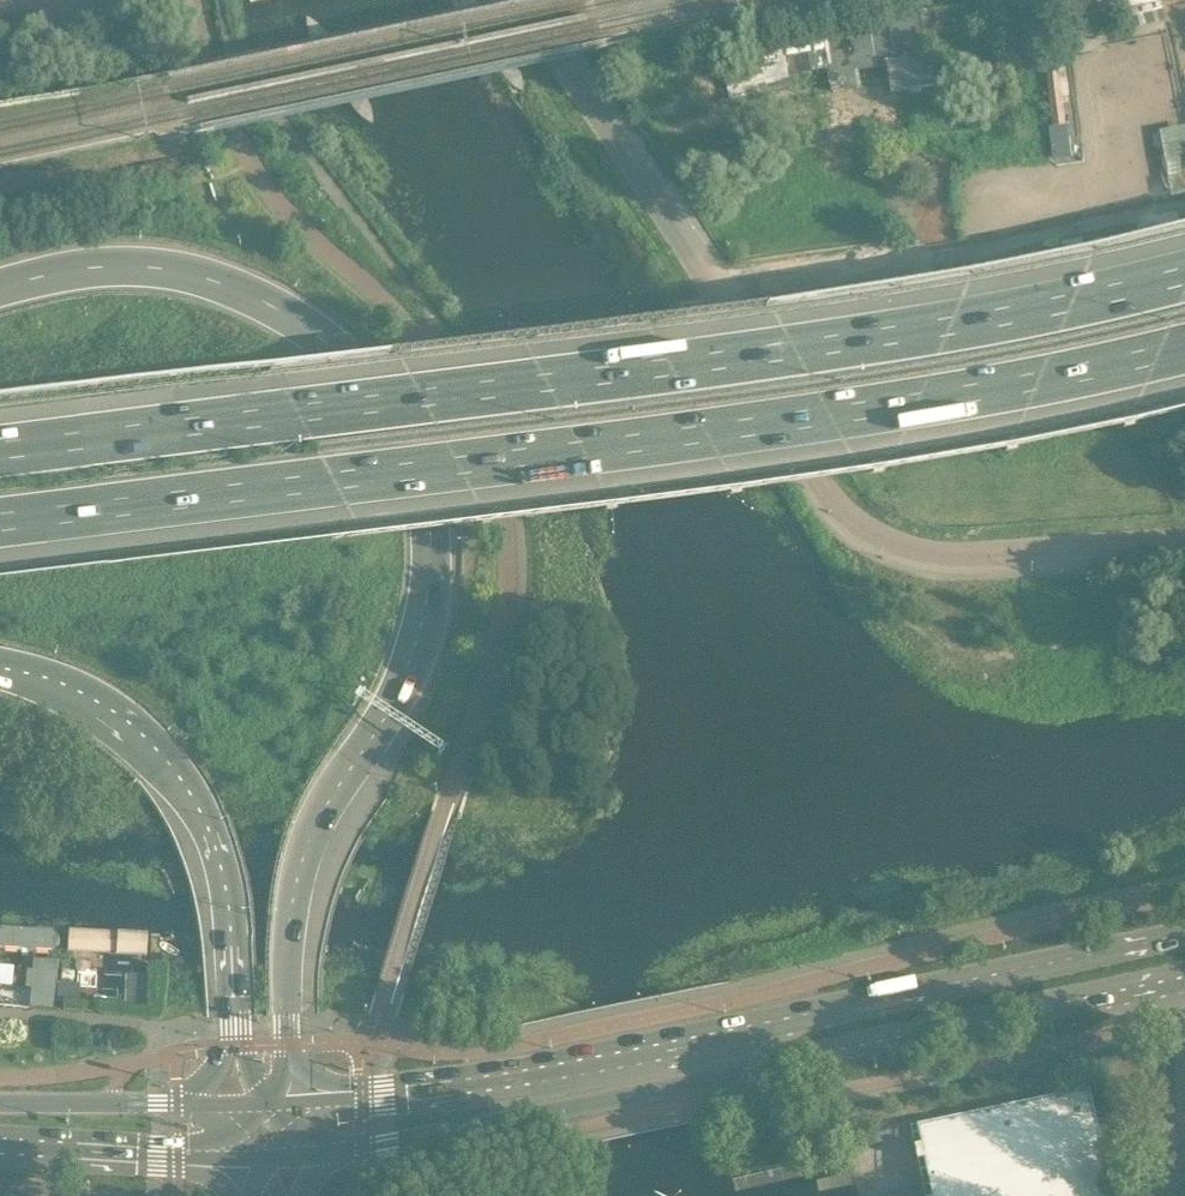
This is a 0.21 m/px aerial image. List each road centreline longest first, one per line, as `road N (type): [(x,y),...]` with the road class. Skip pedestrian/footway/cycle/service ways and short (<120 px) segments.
road 1 (motorway): [(1184,276),(822,348),(0,454)]
road 2 (motorway): [(0,523),(830,418),(1184,349)]
road 3 (motorway): [(288,1059),(292,900),(315,838),(403,679),(429,574),(425,497),(345,362),(269,304),(208,277),(151,267),(97,267),(0,286)]
road 4 (residential): [(1184,543),(948,555),(897,546),(851,524),(689,246),(515,0)]
road 5 (secondary): [(344,1150),(1184,977)]
road 6 (secondary): [(1184,937),(828,1010),(689,1047),(511,1080),(345,1099)]
road 7 (motorway): [(0,668),(101,705),(168,770),(210,847),(225,897),(234,1053)]
road 8 (residential): [(0,1011),(157,1025),(156,1045),(99,1103)]
road 9 (secondary): [(0,1147),(188,1158)]

